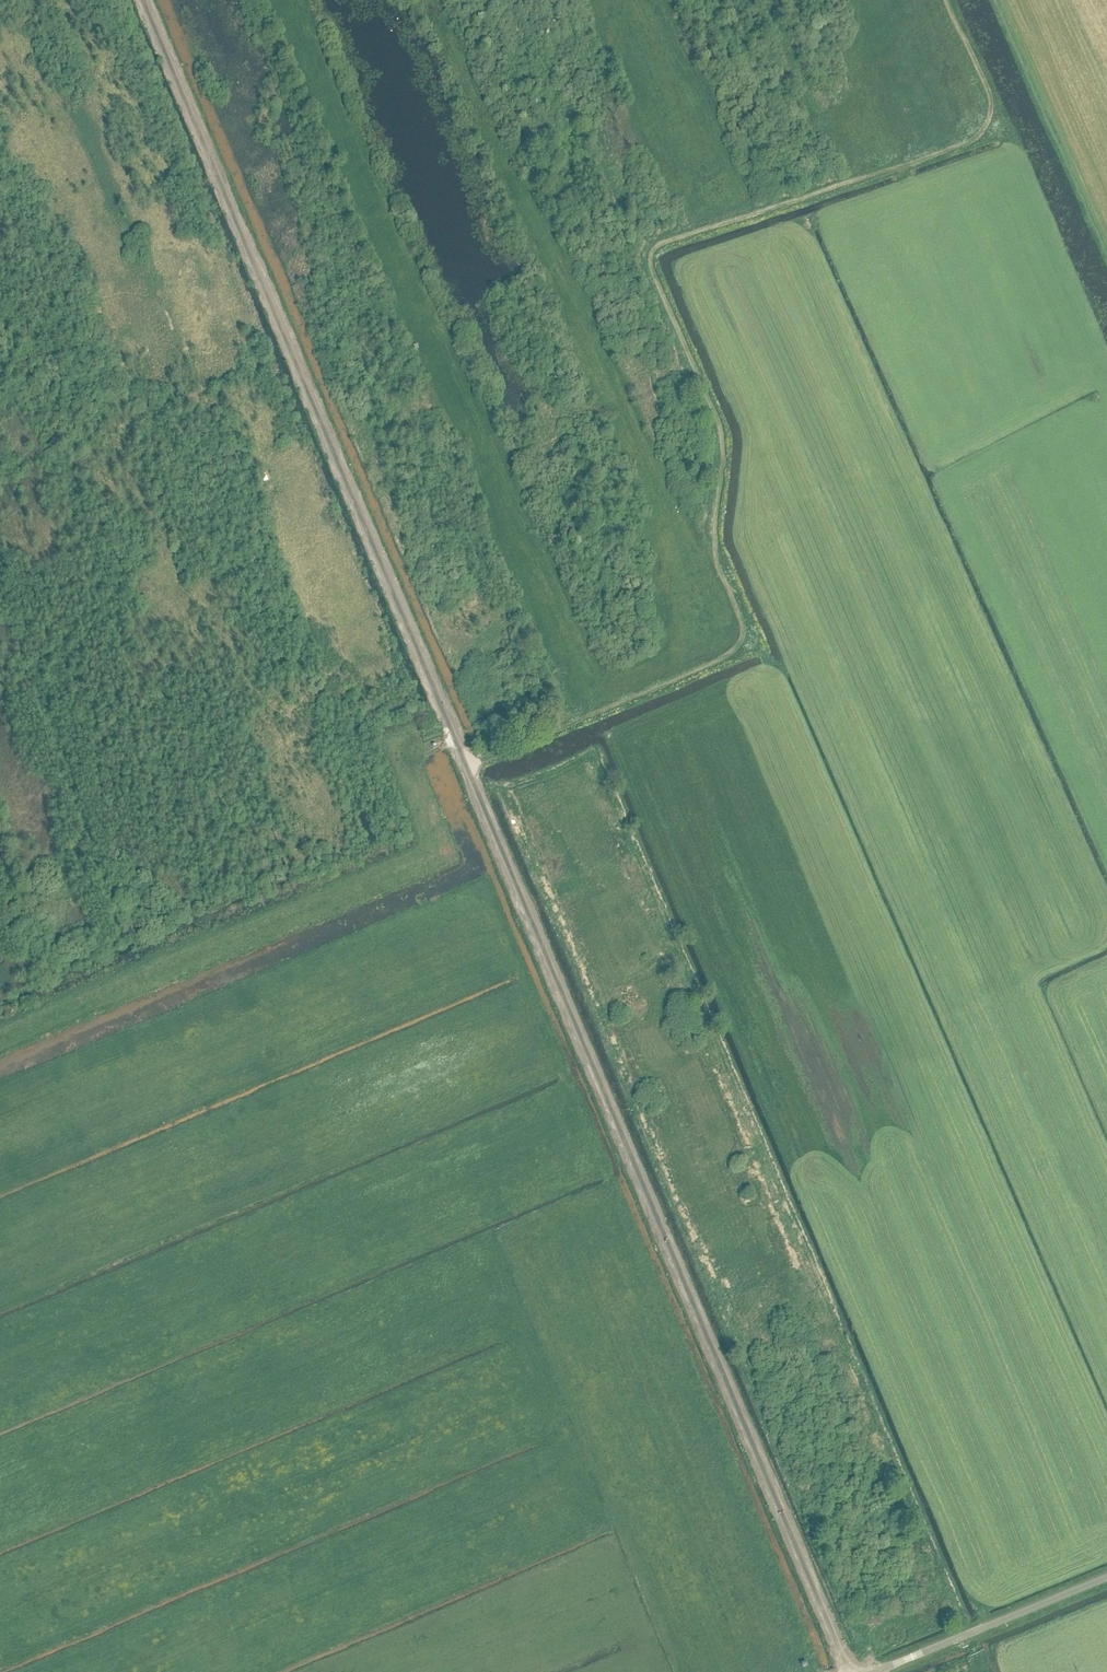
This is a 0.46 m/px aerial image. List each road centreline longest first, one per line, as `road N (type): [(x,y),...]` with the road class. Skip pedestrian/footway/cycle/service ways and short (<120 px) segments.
road 1 (unclassified): [(848,1671),(142,0)]
road 2 (unclassified): [(877,1671),(1106,1578)]

